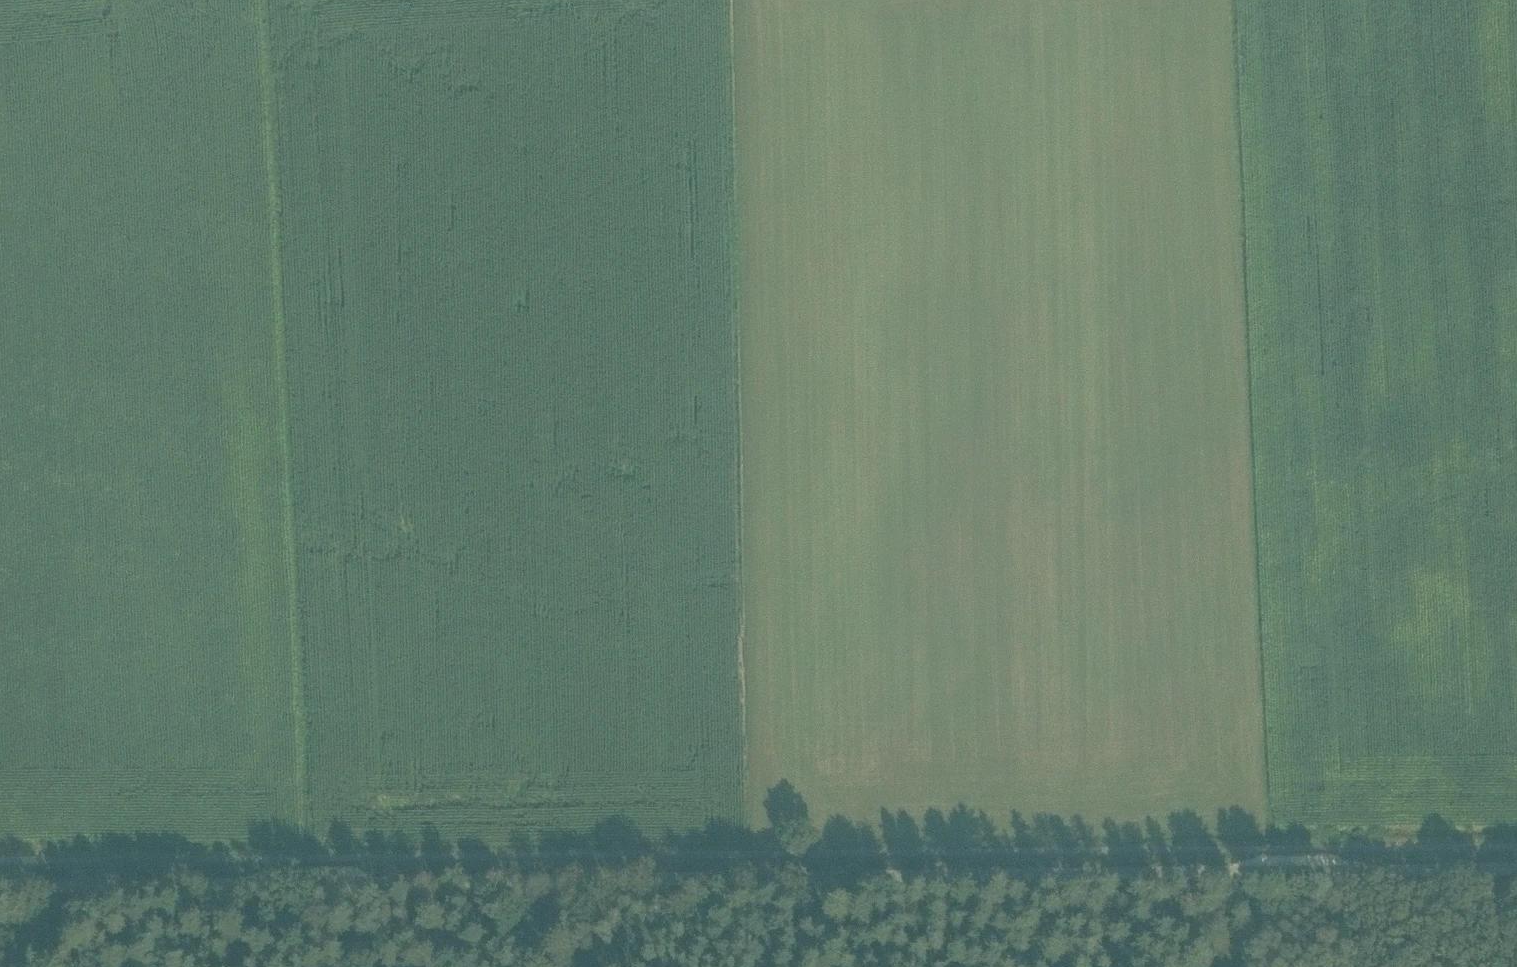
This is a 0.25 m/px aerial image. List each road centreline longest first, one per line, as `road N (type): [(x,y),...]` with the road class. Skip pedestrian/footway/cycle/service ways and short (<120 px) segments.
road 1 (unclassified): [(0,881),(1516,864)]

